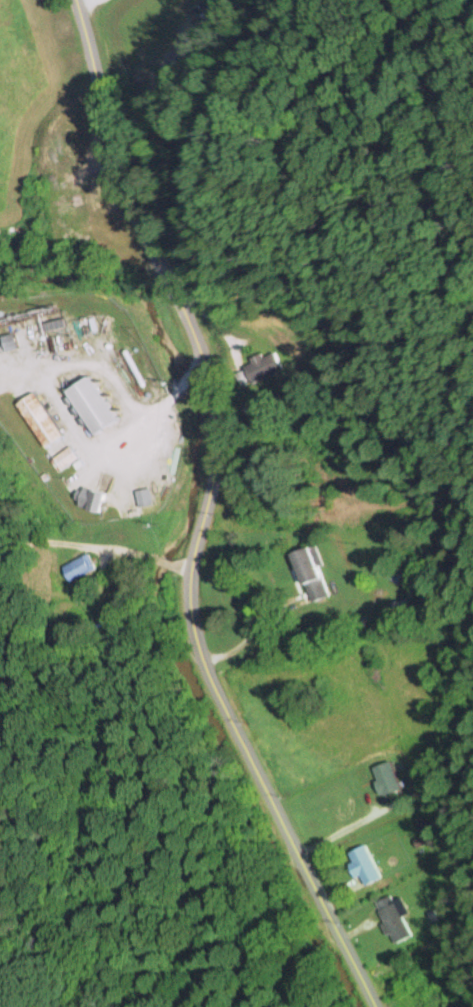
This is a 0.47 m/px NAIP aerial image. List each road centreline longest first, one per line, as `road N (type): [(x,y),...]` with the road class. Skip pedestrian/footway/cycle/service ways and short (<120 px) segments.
road 1 (tertiary): [(389,1006),(200,666),(172,303),(107,80),(61,0)]
road 2 (residential): [(446,0),(401,36),(254,97),(122,132)]

